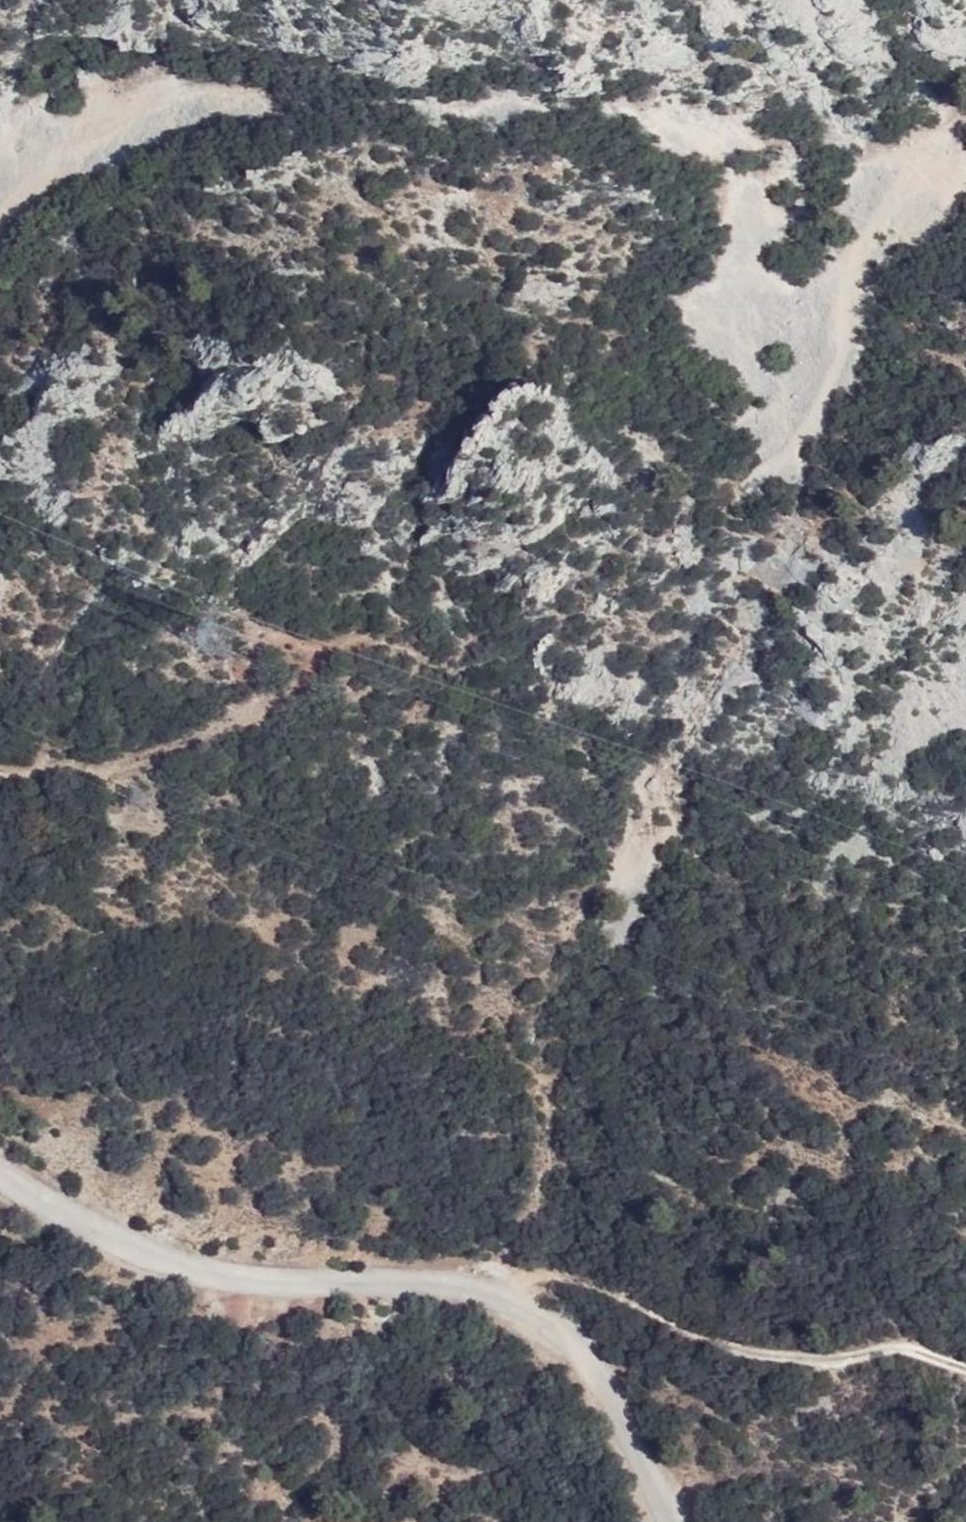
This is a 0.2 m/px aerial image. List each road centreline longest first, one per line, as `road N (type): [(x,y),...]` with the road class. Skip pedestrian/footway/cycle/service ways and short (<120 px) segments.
road 1 (track): [(675,1521),(632,1426),(581,1344),(522,1301),(456,1282),(284,1289),(186,1273),(77,1220),(0,1171)]
road 2 (track): [(522,1301),(563,1277),(672,1324),(804,1363),(919,1351),(965,1369)]
road 3 (track): [(0,769),(126,769),(267,715),(321,658),(264,629)]

